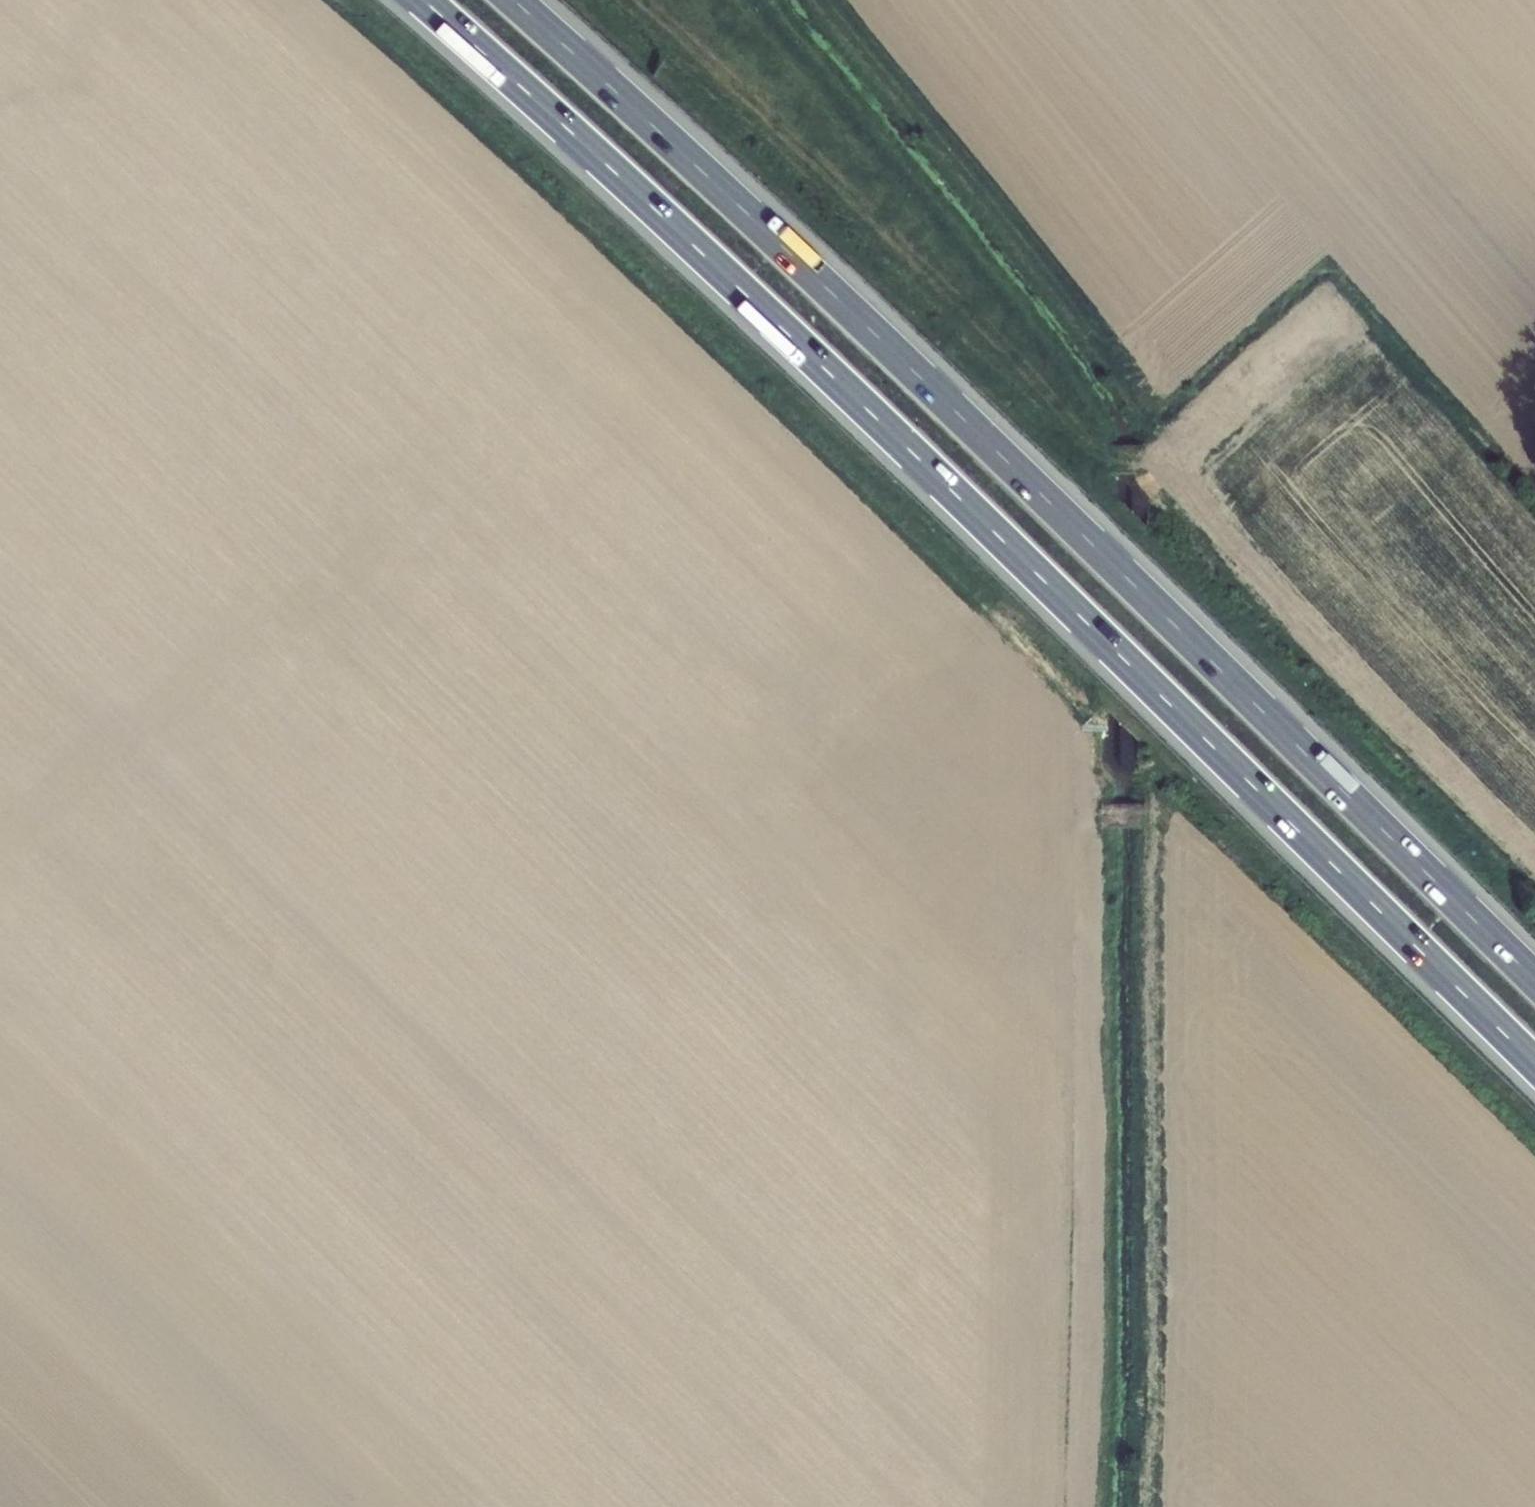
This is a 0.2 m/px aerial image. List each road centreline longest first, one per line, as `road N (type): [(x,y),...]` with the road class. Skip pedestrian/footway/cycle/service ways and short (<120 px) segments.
road 1 (motorway): [(422,0),(966,501),(1534,1065)]
road 2 (motorway): [(1534,980),(1016,471),(512,0)]

